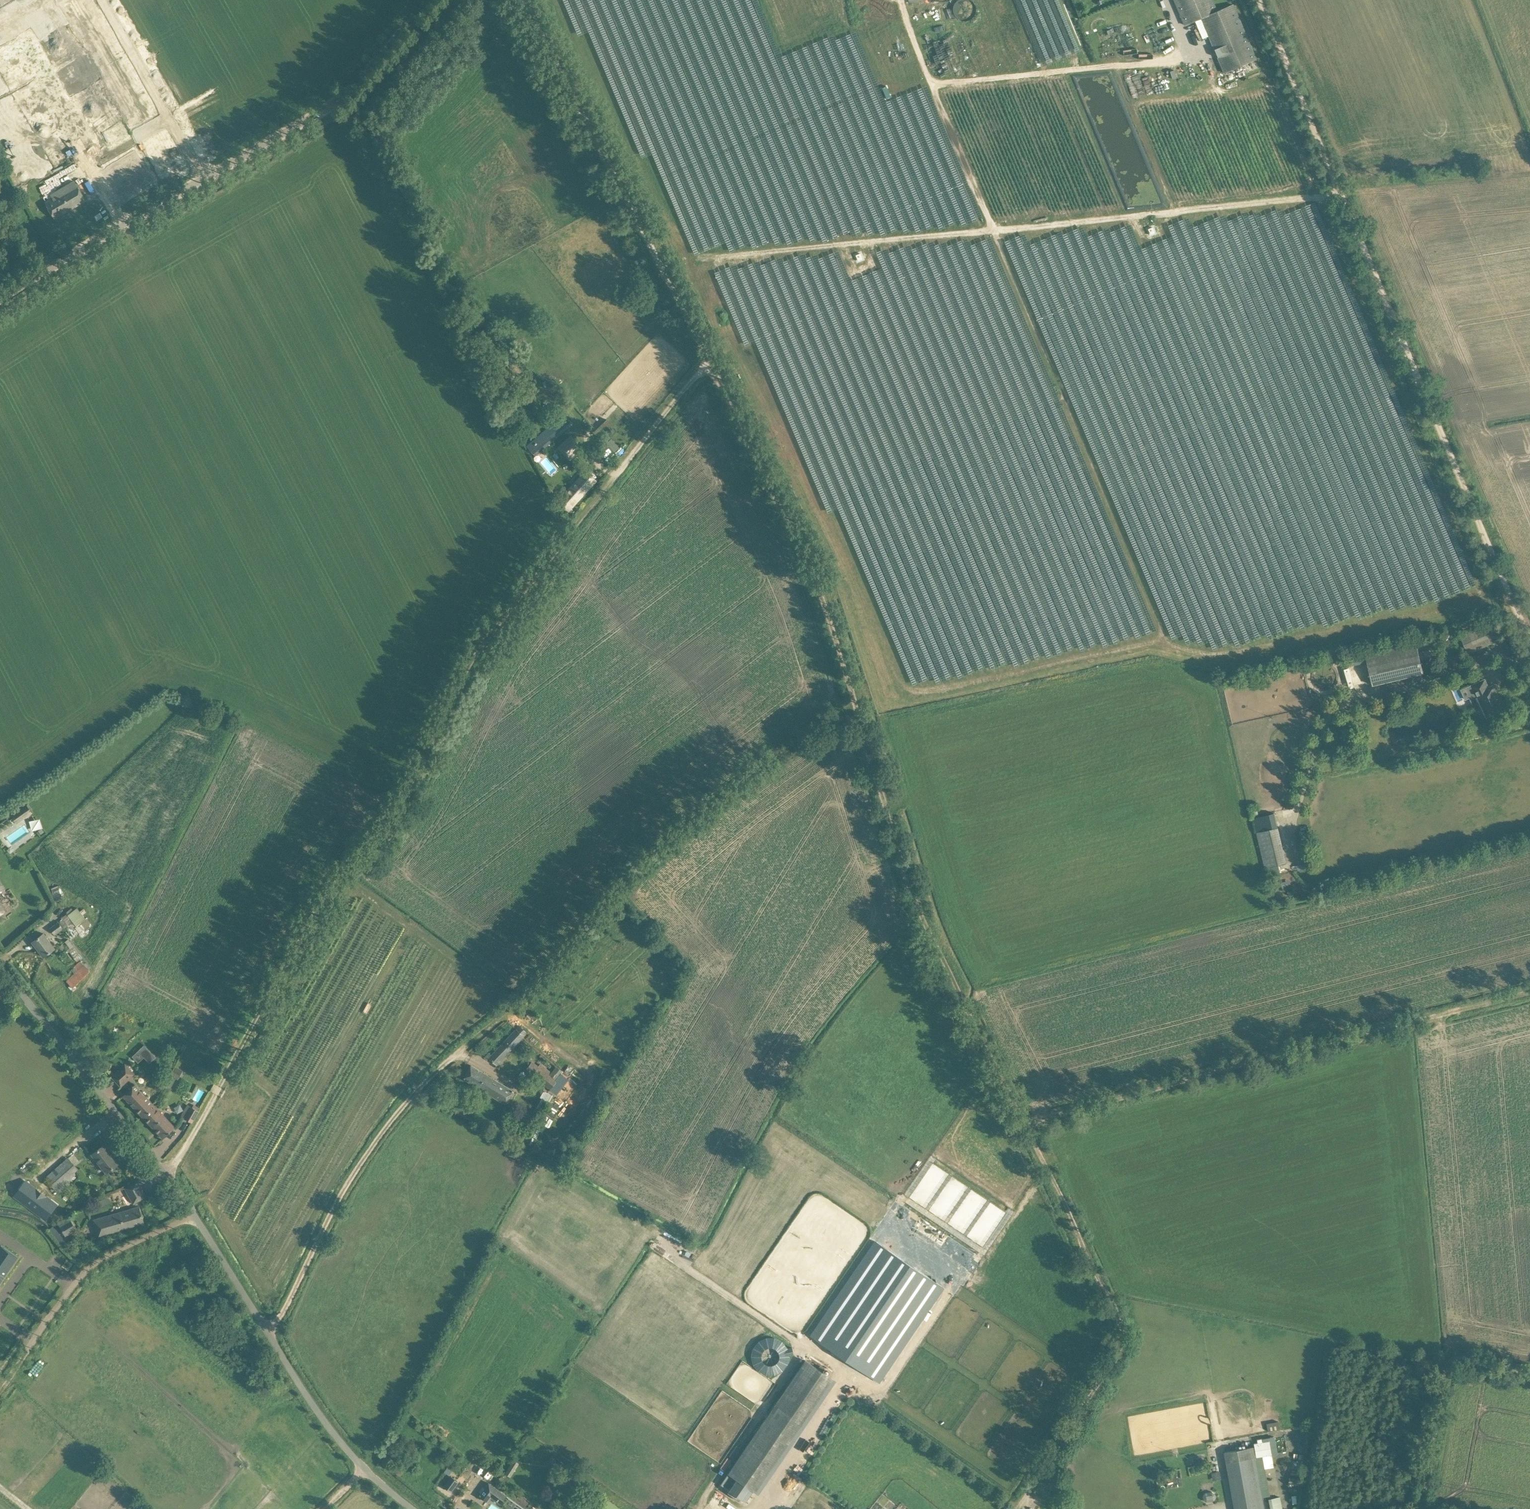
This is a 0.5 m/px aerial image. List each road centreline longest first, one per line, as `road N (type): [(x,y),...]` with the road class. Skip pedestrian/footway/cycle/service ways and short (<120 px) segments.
road 1 (track): [(1016,1508),(1117,1352),(1119,1328),(919,912),(830,613),(710,367)]
road 2 (track): [(710,367),(472,658),(402,799),(315,912),(166,1174)]
road 3 (track): [(855,706),(682,826),(621,885),(566,956),(406,1102),(271,1337)]
road 4 (track): [(1529,640),(1257,0)]
road 5 (unclassified): [(0,301),(328,108),(431,0)]
road 6 (track): [(1529,990),(1026,1124)]
road 7 (track): [(710,367),(524,0)]
road 8 (unclassified): [(193,1214),(0,965)]
road 9 (unclassified): [(364,1470),(326,1425),(193,1214)]
road 10 (track): [(1529,1373),(1448,1361),(1423,1508)]
road 11 (unclassified): [(53,1310),(86,1270),(193,1214)]

